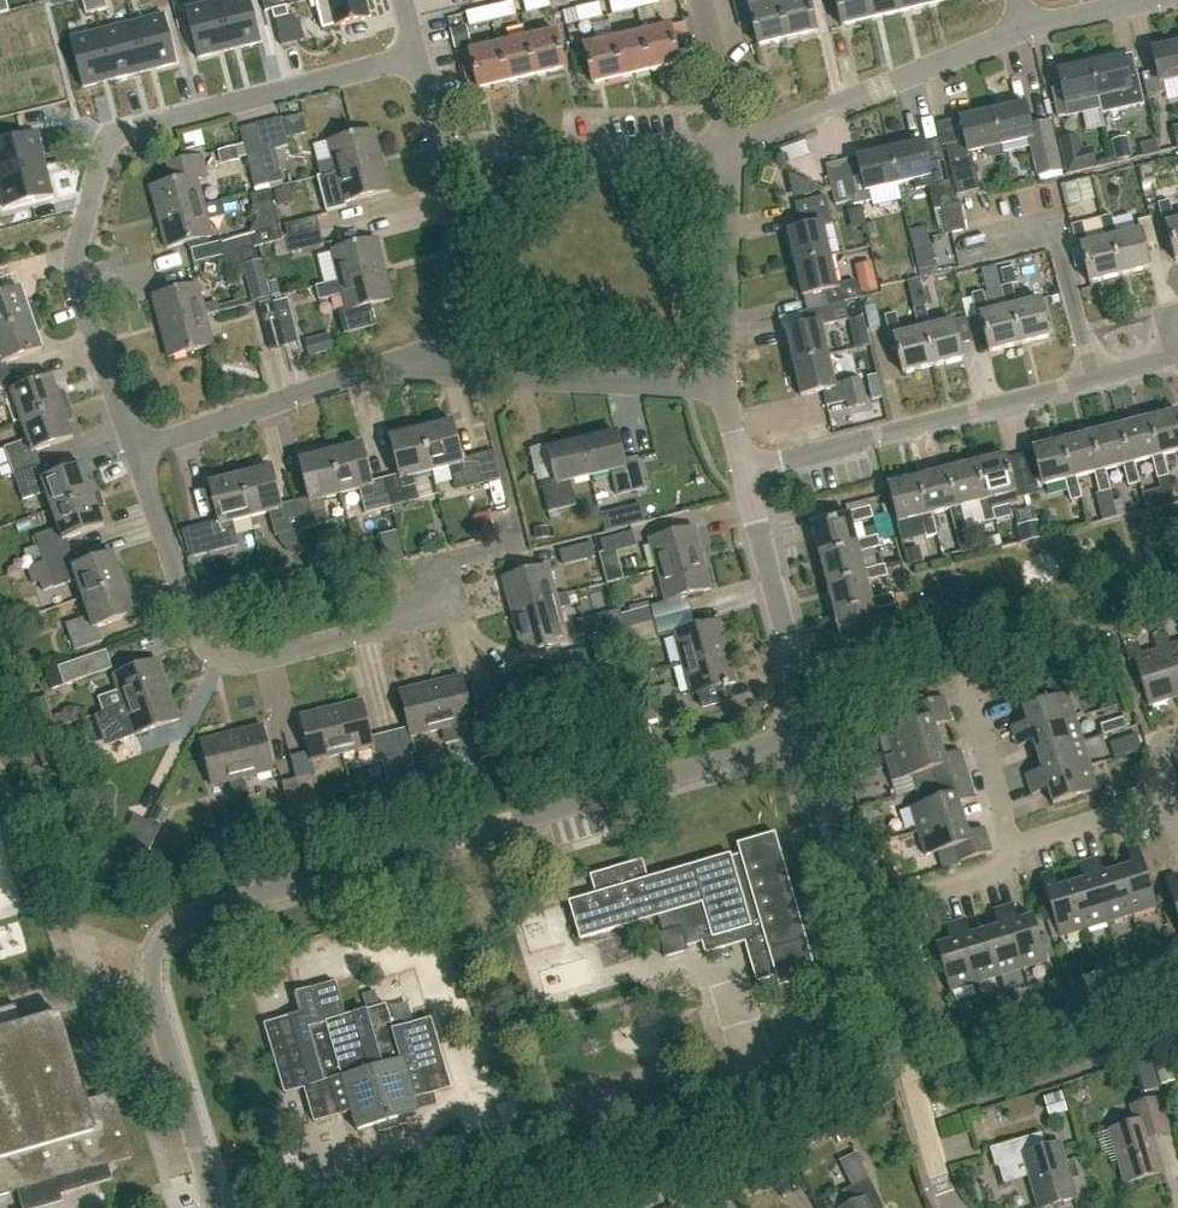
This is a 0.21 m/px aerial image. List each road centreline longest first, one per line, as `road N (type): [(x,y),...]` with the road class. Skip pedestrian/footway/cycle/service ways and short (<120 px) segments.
road 1 (residential): [(217,1207),(148,974),(163,936),(201,912),(815,733)]
road 2 (residential): [(139,451),(75,272),(76,232),(110,141),(130,126),(416,54)]
road 3 (residential): [(523,545),(397,579),(407,622),(245,663),(211,651),(190,622),(139,451)]
road 4 (residential): [(139,451),(370,368),(446,373)]
road 5 (residential): [(953,1207),(939,1185),(863,906)]
road 6 (residential): [(1177,354),(873,435)]
road 7 (residential): [(731,148),(1021,28)]
road 8 (residential): [(731,148),(591,156),(441,149)]
road 9 (residential): [(815,733),(740,469)]
road 10 (residential): [(446,373),(720,385)]
road 11 (residential): [(720,385),(731,148)]
road 12 (residential): [(441,149),(453,222),(446,373)]
road 13 (residential): [(863,906),(815,733)]
road 14 (residential): [(1014,847),(965,682)]
road 15 (residential): [(863,906),(989,873),(1014,847)]
road 16 (residential): [(1014,847),(1162,799)]
road 17 (residential): [(731,148),(699,0)]
road 18 (residential): [(740,469),(873,435)]
road 19 (residential): [(1021,28),(1147,0)]

